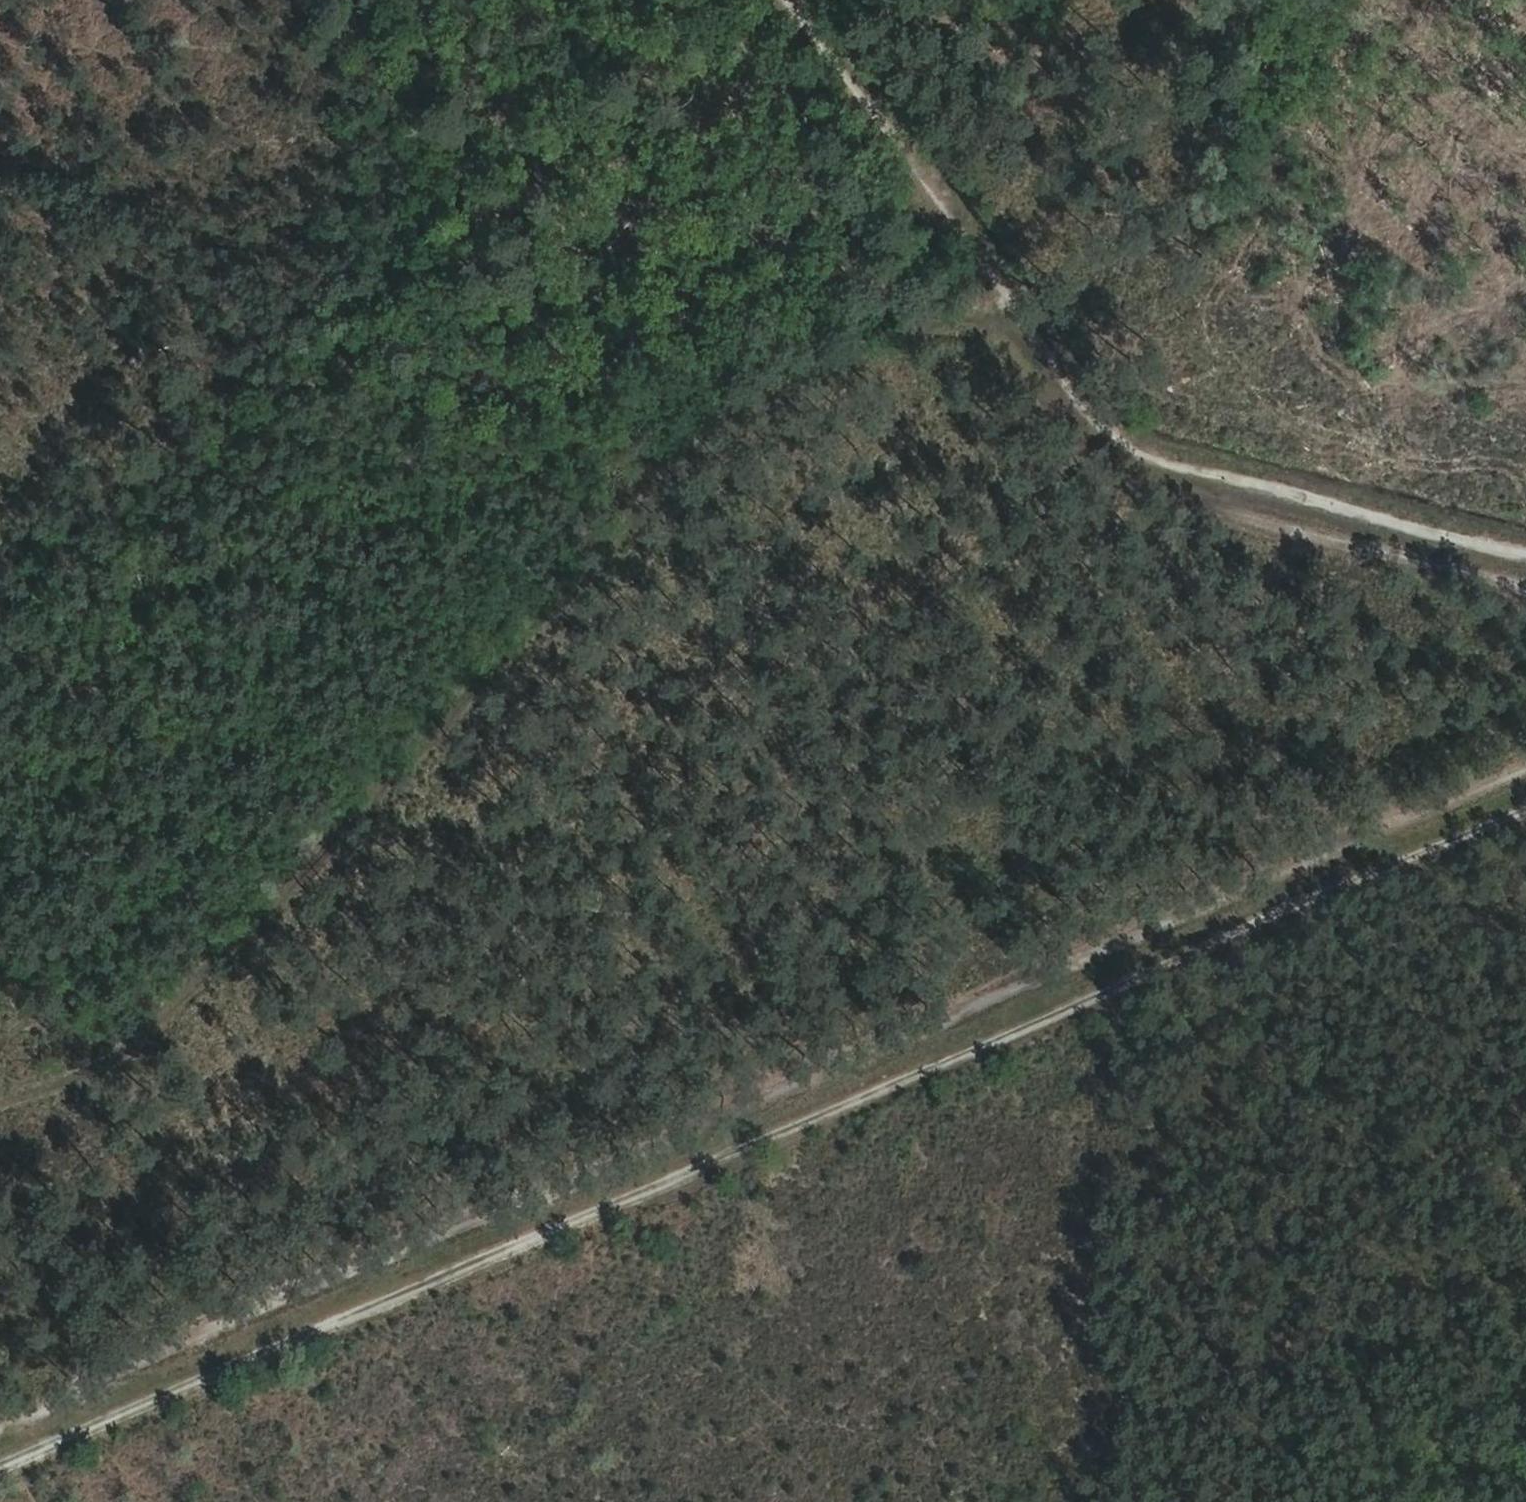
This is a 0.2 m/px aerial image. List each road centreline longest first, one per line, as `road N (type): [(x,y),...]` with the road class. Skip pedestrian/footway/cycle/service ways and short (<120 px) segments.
road 1 (track): [(0,1449),(1525,781)]
road 2 (track): [(1525,564),(1233,478),(1093,404),(1021,303),(840,96),(771,0)]

